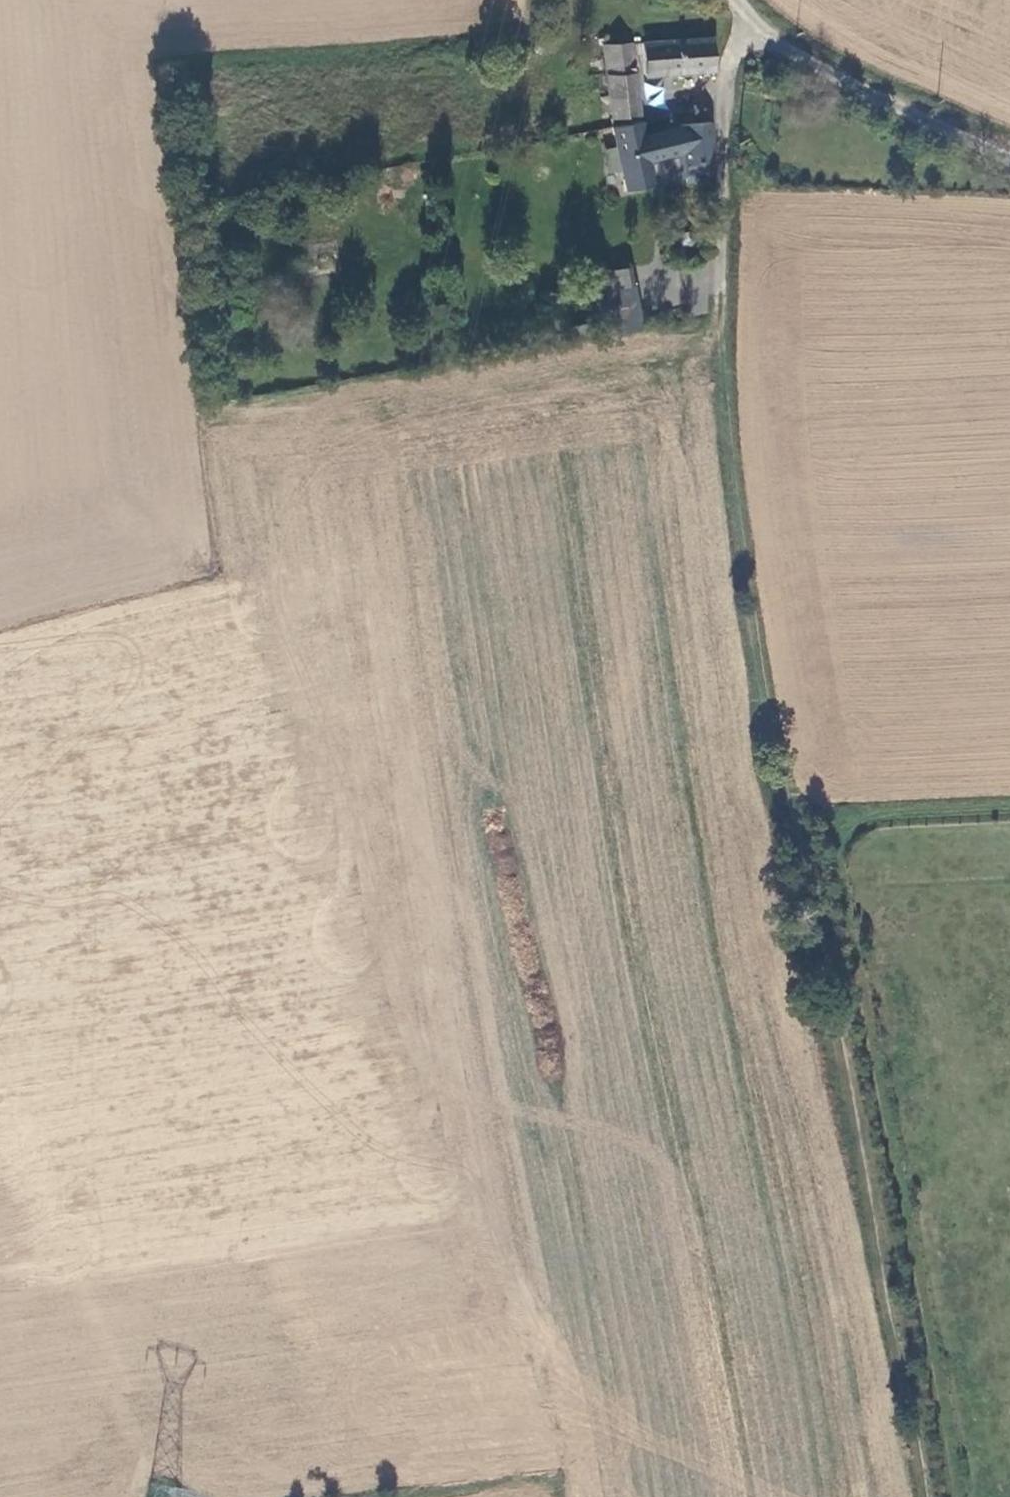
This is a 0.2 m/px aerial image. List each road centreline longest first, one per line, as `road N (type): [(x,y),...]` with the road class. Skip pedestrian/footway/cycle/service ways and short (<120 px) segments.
road 1 (track): [(930,1496),(841,1007),(768,722),(744,593),(722,277)]
road 2 (unclassified): [(752,23),(813,66),(1009,155)]

